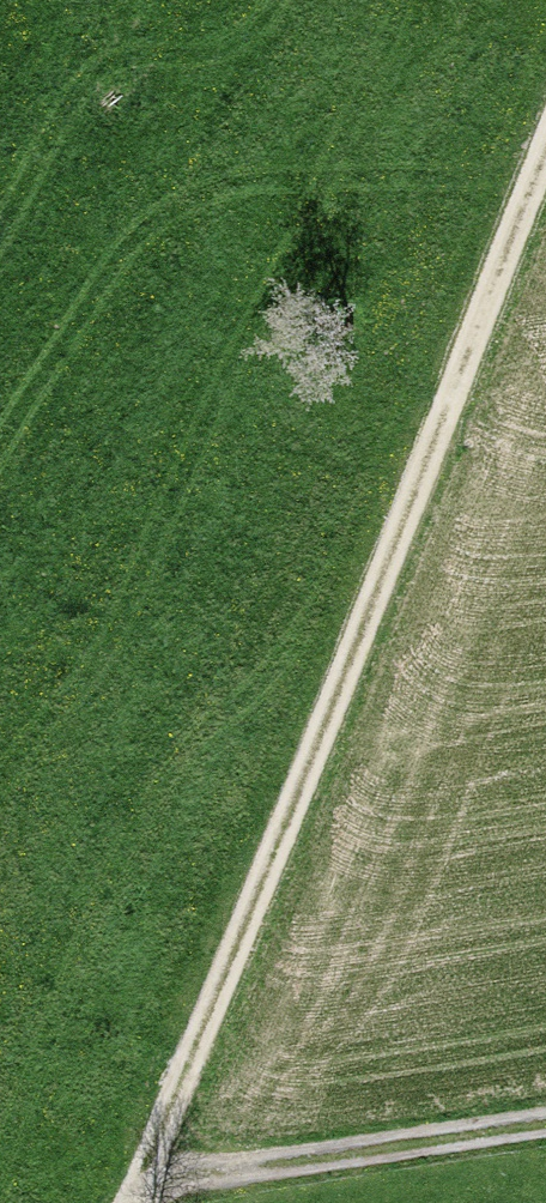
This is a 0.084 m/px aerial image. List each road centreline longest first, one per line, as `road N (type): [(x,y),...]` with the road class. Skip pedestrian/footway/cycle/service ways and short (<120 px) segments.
road 1 (track): [(133,1202),(429,454)]
road 2 (track): [(545,1118),(144,1181)]
road 3 (unclassified): [(545,155),(429,454)]
road 4 (track): [(0,240),(131,0)]

